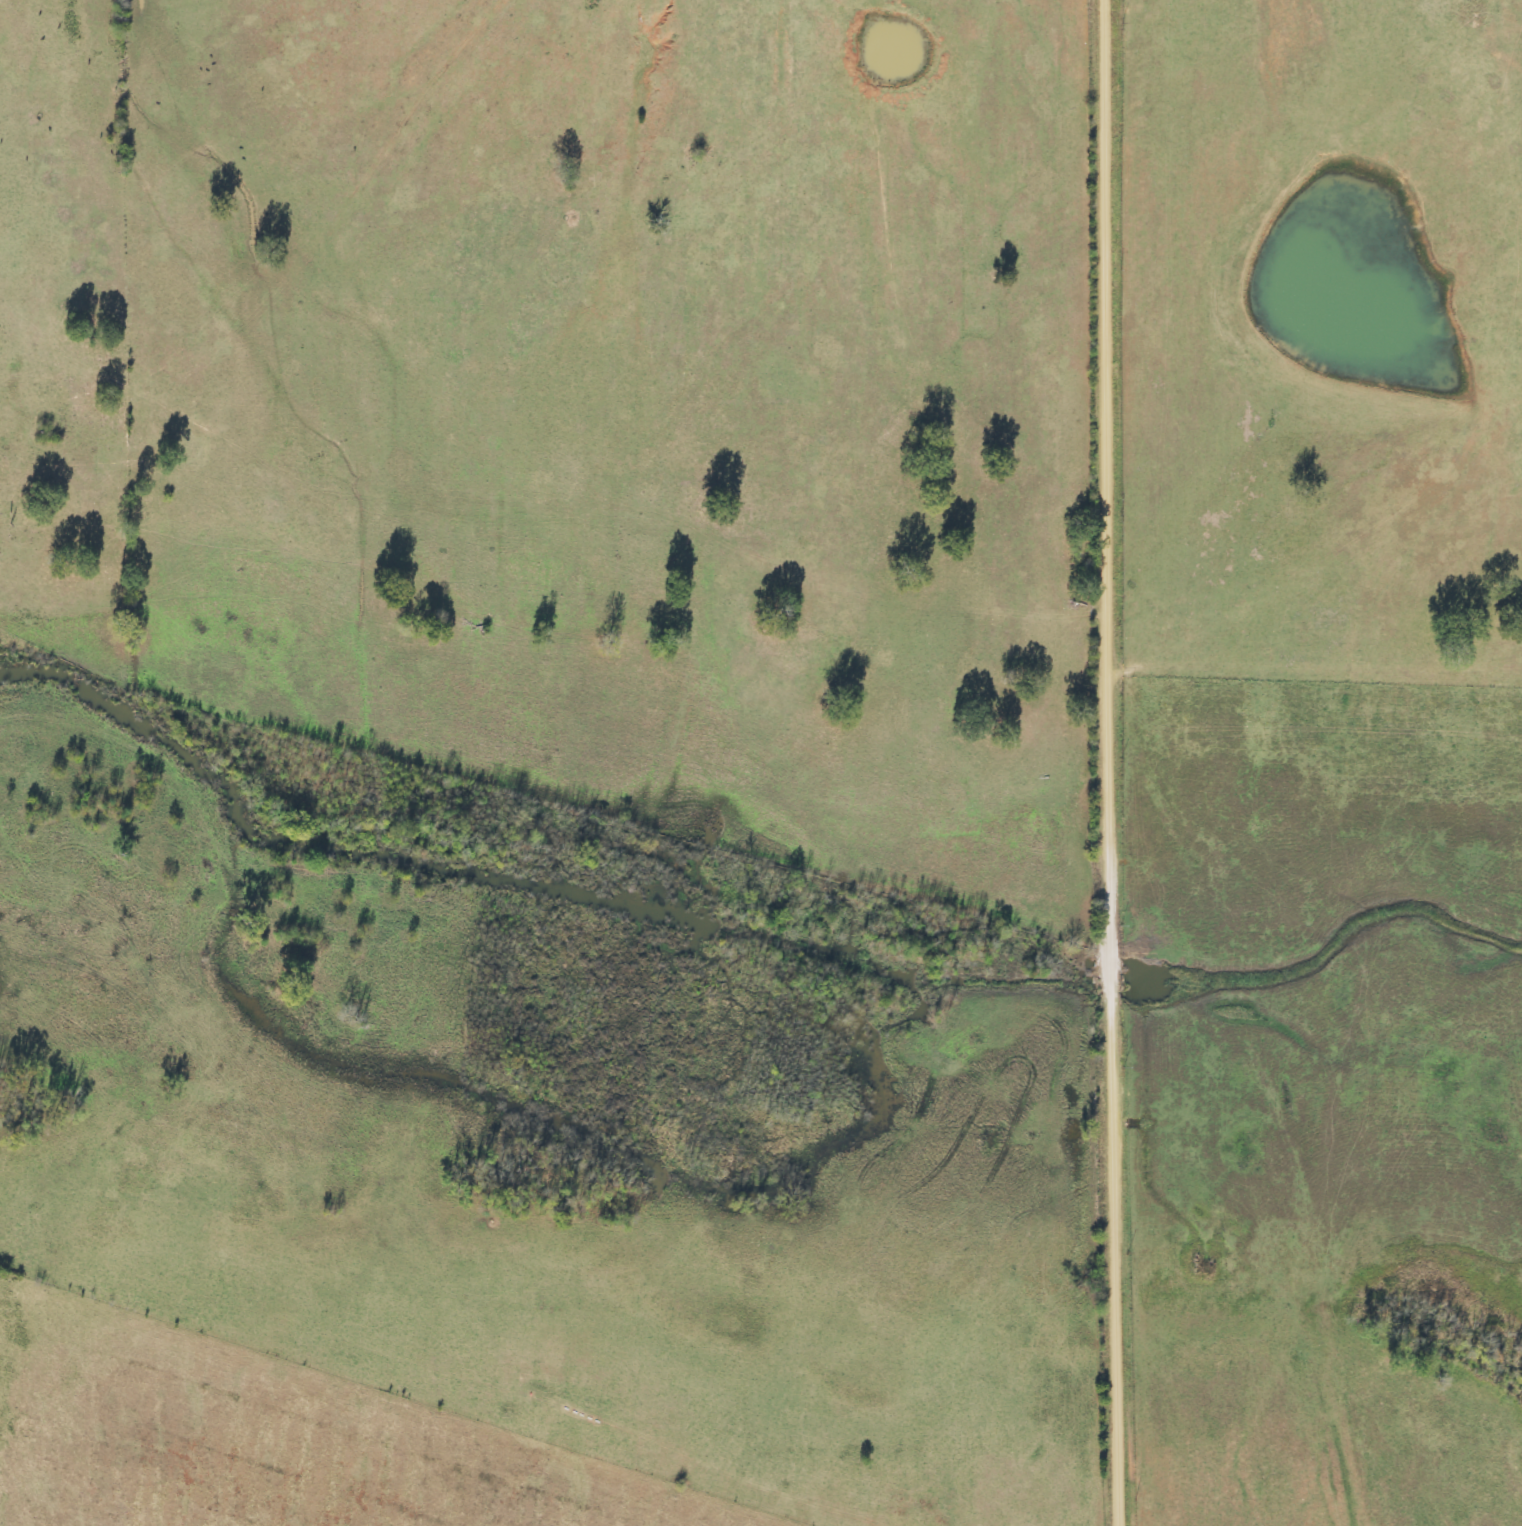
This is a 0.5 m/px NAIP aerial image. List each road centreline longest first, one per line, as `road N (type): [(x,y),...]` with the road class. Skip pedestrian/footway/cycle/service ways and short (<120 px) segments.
road 1 (track): [(1119,1525),(1105,685),(1105,0)]

